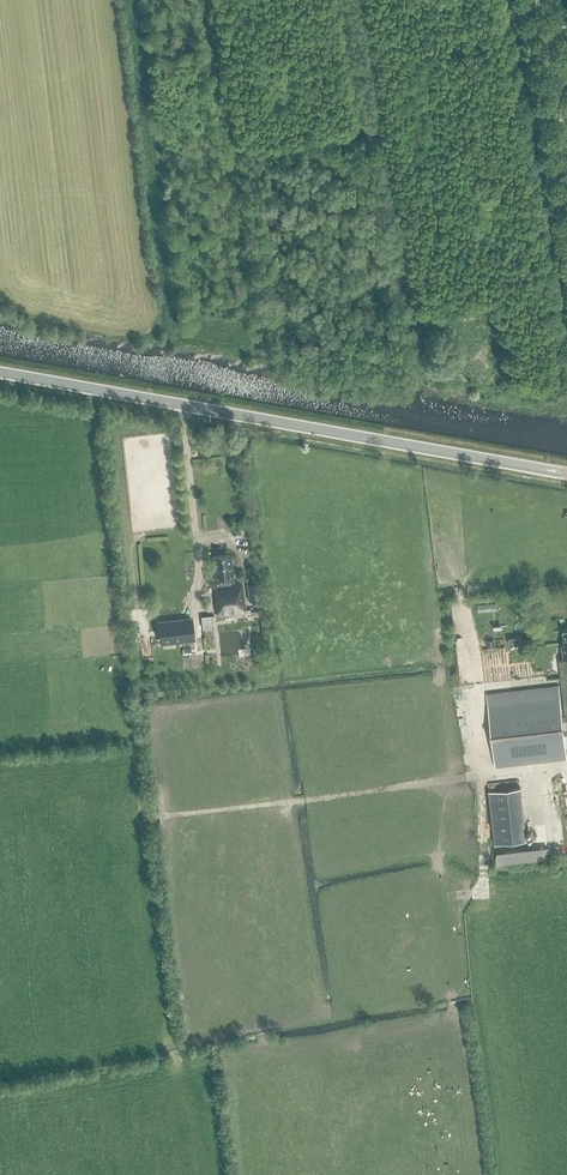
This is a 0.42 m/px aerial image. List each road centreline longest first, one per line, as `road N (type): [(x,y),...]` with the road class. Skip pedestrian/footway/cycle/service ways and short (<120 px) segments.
road 1 (secondary): [(566,473),(0,373)]
road 2 (track): [(566,763),(143,819)]
road 3 (track): [(538,0),(566,167)]

